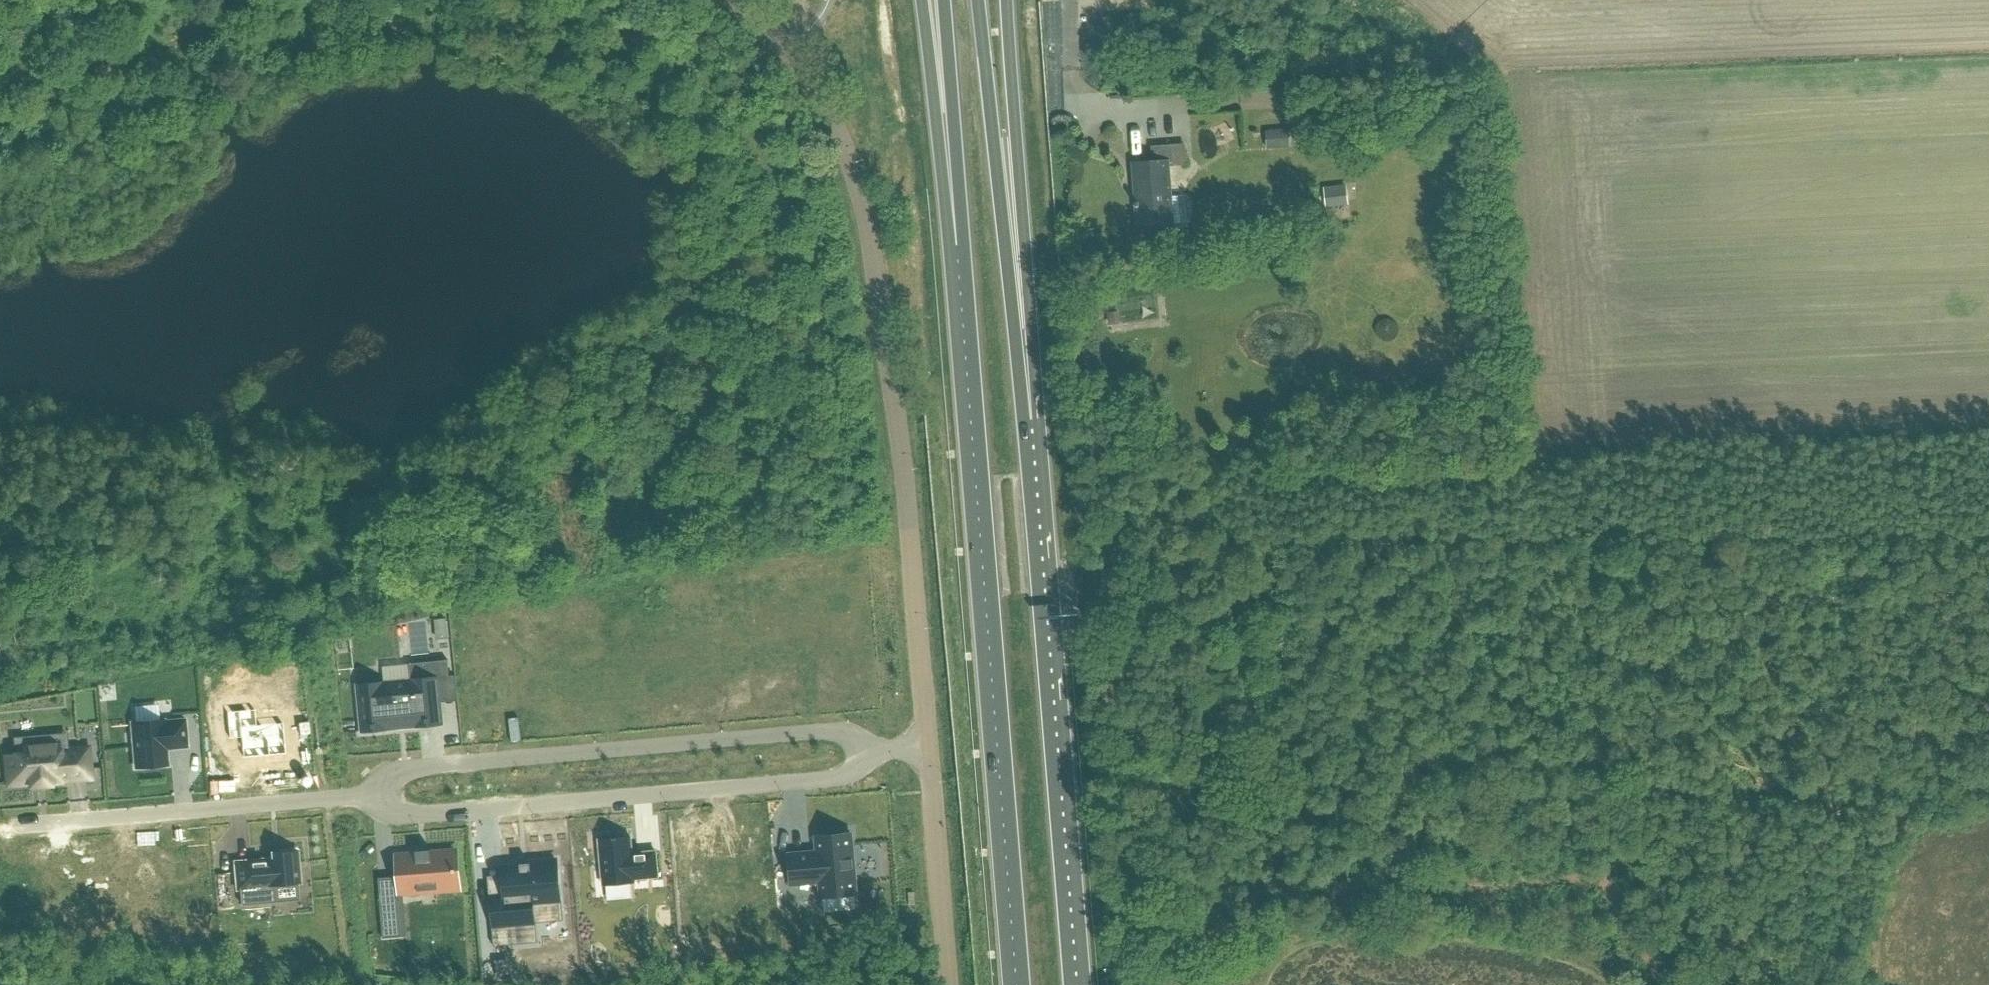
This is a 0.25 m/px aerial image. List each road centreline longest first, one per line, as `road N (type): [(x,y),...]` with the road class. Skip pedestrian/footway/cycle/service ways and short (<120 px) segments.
road 1 (unclassified): [(928,747),(899,429),(862,199),(844,142),(788,48),(733,0)]
road 2 (primary): [(957,246),(1017,984)]
road 3 (primary): [(1077,984),(1030,416)]
road 4 (residential): [(867,752),(851,735),(831,732),(409,768),(363,796)]
road 5 (residential): [(363,796),(411,816),(838,780),(867,752)]
road 6 (primary): [(1030,416),(978,0)]
road 7 (primary): [(1030,416),(1006,0)]
road 8 (residential): [(363,796),(20,827)]
road 9 (primary): [(922,0),(957,246)]
road 10 (primary): [(943,0),(957,246)]
road 11 (unclassified): [(950,984),(928,747)]

